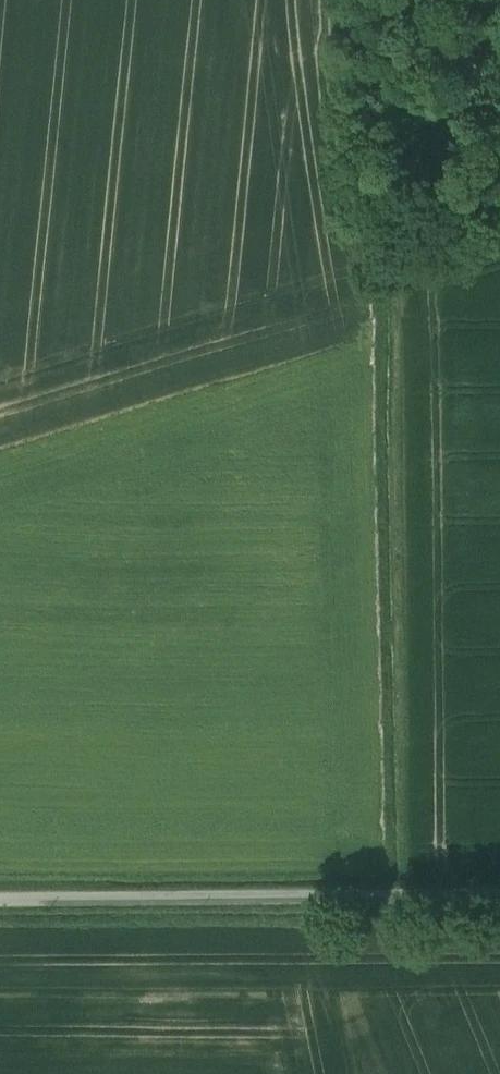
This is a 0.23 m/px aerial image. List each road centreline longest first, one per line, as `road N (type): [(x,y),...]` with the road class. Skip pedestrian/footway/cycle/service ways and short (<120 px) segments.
road 1 (unclassified): [(499,891),(0,896)]

